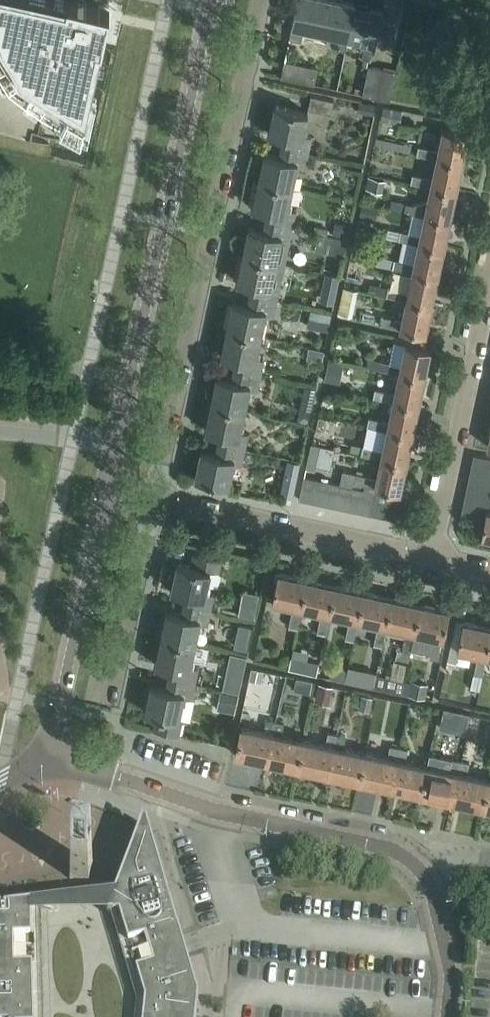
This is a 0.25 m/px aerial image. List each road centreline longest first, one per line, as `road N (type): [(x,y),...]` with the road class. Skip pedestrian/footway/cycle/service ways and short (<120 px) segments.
road 1 (residential): [(156,503),(262,0)]
road 2 (unclassified): [(116,442),(213,0)]
road 3 (residential): [(426,875),(397,853),(216,814),(47,751)]
road 4 (residential): [(434,562),(156,503)]
road 5 (unclassified): [(47,751),(105,492)]
road 6 (residential): [(434,562),(489,306)]
road 7 (residential): [(110,716),(156,503)]
road 8 (residential): [(450,1016),(453,976),(426,875)]

